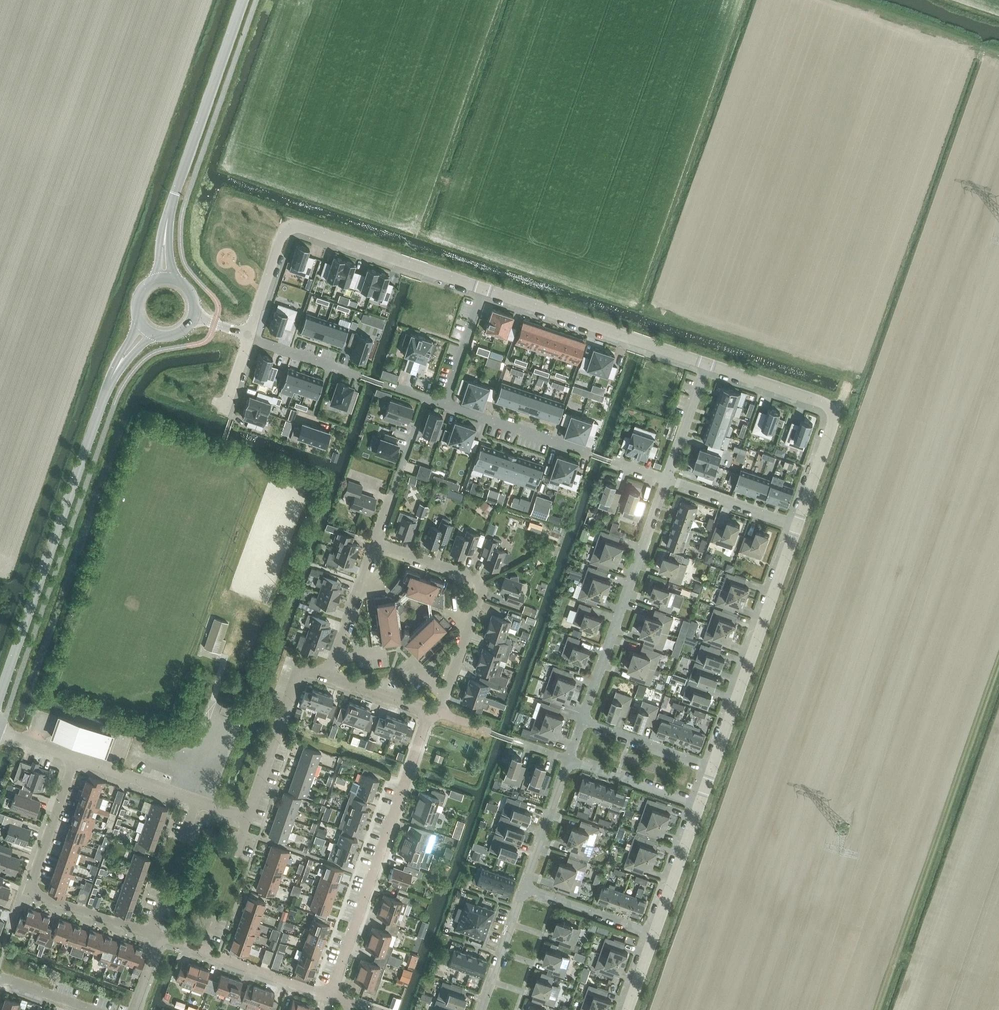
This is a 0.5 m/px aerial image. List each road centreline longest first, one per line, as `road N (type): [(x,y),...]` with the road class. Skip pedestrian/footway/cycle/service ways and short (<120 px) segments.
road 1 (tertiary): [(0,697),(113,376),(148,330)]
road 2 (residential): [(484,289),(296,227),(285,234),(247,324)]
road 3 (residential): [(330,997),(429,712)]
road 4 (tertiary): [(164,278),(168,220),(243,0)]
road 5 (residential): [(713,767),(798,527)]
road 6 (residential): [(667,480),(583,720)]
road 7 (residential): [(440,715),(481,582),(375,543)]
road 8 (residential): [(706,364),(484,289)]
road 9 (residential): [(328,678),(302,669),(249,819)]
road 10 (residential): [(75,759),(249,819)]
road 11 (residential): [(330,997),(161,939)]
road 12 (residential): [(590,454),(446,406)]
road 13 (residential): [(328,678),(375,543)]
road 14 (residential): [(29,892),(75,759)]
road 15 (residential): [(161,939),(29,892)]
road 16 (residential): [(834,416),(823,404),(706,364)]
road 17 (residential): [(700,806),(568,760)]
road 18 (residential): [(798,527),(667,480)]
road 19 (residential): [(583,720),(713,767)]
road 20 (residential): [(525,889),(655,935)]
road 21 (residential): [(655,935),(700,806)]
road 22 (residential): [(568,760),(525,889)]
road 23 (residential): [(525,889),(482,1009)]
road 24 (residential): [(446,406),(484,289)]
road 25 (residential): [(706,364),(667,480)]

